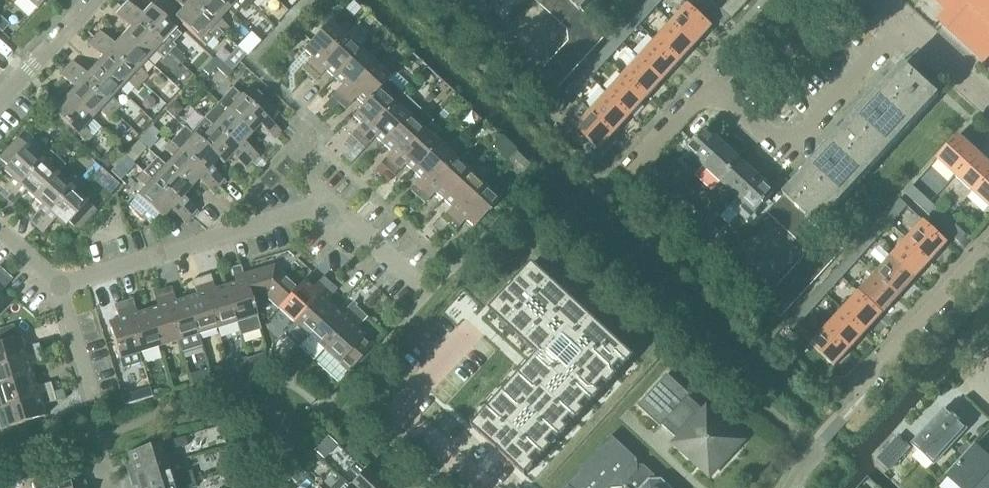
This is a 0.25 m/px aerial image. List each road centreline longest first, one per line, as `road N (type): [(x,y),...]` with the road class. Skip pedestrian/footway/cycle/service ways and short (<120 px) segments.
road 1 (residential): [(773,246),(751,272),(627,169),(704,86),(778,158),(904,26)]
road 2 (residential): [(60,288),(318,209),(427,294)]
road 3 (residential): [(459,487),(369,407),(473,299)]
road 4 (residential): [(809,448),(988,249)]
road 5 (residential): [(0,92),(92,0)]
road 6 (residential): [(544,26),(515,57),(449,0)]

